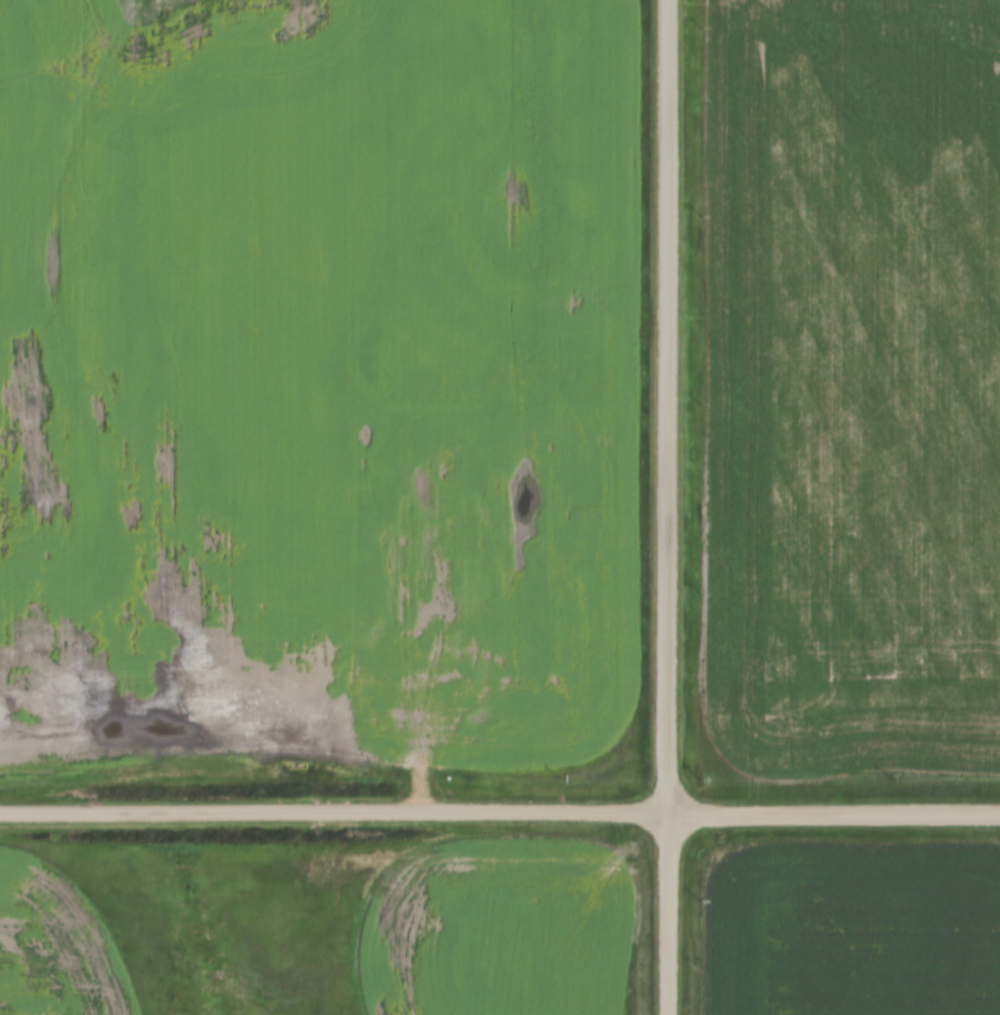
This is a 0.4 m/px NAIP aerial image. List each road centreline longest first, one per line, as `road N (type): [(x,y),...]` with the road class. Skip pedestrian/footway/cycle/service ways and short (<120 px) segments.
road 1 (residential): [(0,812),(999,813)]
road 2 (residential): [(665,812),(667,0)]
road 3 (residential): [(666,1014),(665,812)]

